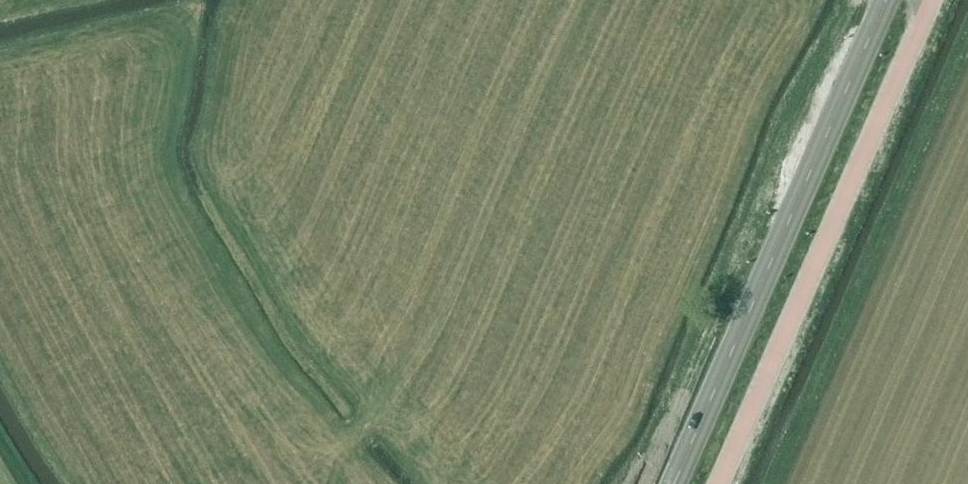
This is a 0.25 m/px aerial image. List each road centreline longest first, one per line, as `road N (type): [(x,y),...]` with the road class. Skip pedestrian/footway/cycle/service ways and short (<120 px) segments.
road 1 (trunk): [(673,483),(883,0)]
road 2 (unclassified): [(720,483),(928,0)]

